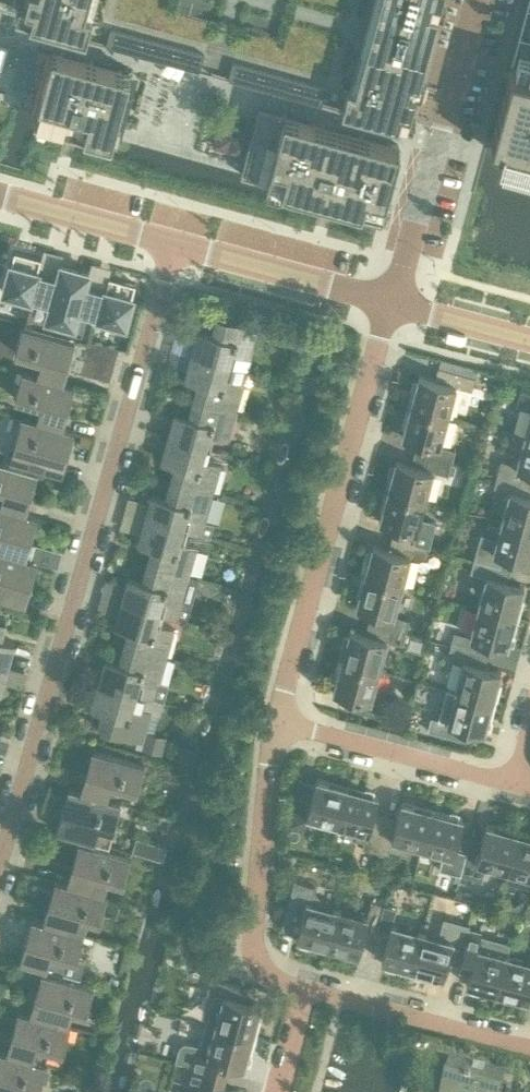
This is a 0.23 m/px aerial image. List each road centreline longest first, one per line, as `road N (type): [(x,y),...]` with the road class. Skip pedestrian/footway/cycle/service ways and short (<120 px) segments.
road 1 (residential): [(0,872),(170,238)]
road 2 (residential): [(275,719),(393,297)]
road 3 (residential): [(393,297),(477,0)]
road 4 (residential): [(304,987),(265,975),(251,933),(275,719)]
road 5 (residential): [(515,780),(275,719)]
road 6 (residential): [(529,1047),(304,987)]
road 7 (tertiary): [(393,297),(170,238)]
road 8 (tertiary): [(170,238),(0,193)]
road 9 (tertiary): [(529,336),(393,297)]

